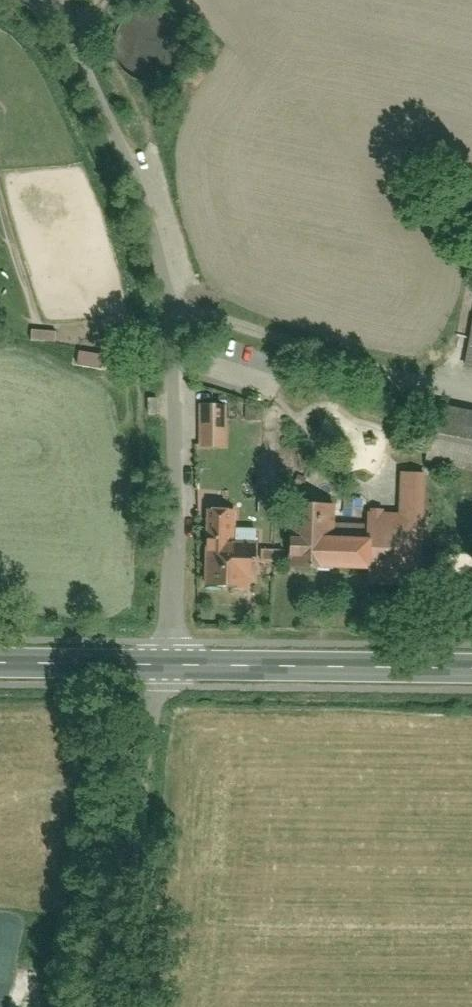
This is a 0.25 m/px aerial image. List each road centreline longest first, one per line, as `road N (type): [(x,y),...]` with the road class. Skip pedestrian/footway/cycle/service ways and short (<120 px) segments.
road 1 (residential): [(171,664),(172,317),(150,223),(72,38),(51,9)]
road 2 (residential): [(102,1006),(171,664)]
road 3 (primary): [(171,664),(471,668)]
road 4 (primary): [(0,660),(171,664)]

